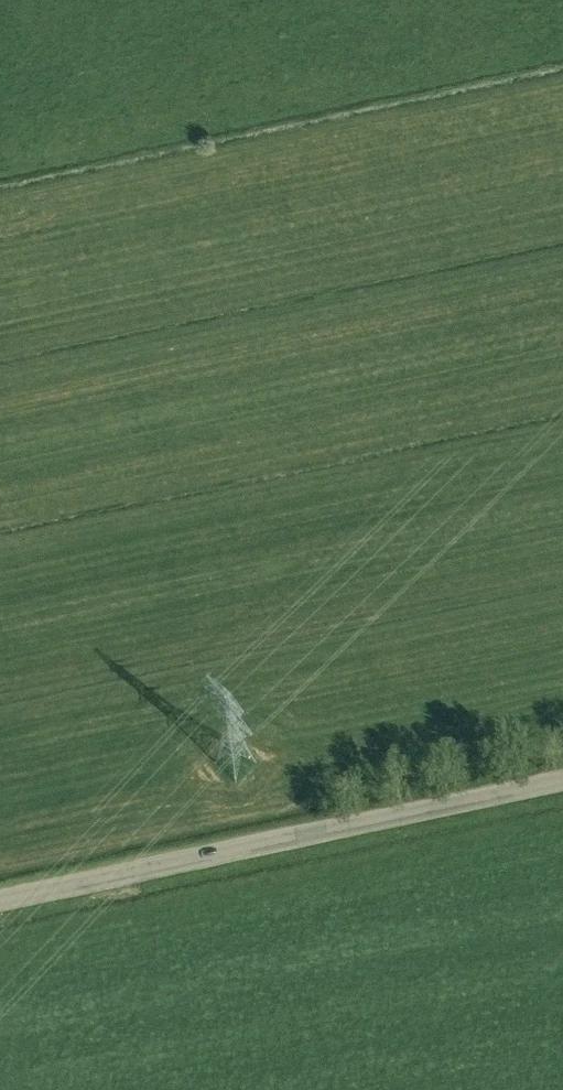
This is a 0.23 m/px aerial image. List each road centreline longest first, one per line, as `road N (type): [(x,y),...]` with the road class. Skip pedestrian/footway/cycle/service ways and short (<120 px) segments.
road 1 (tertiary): [(0,899),(562,782)]

